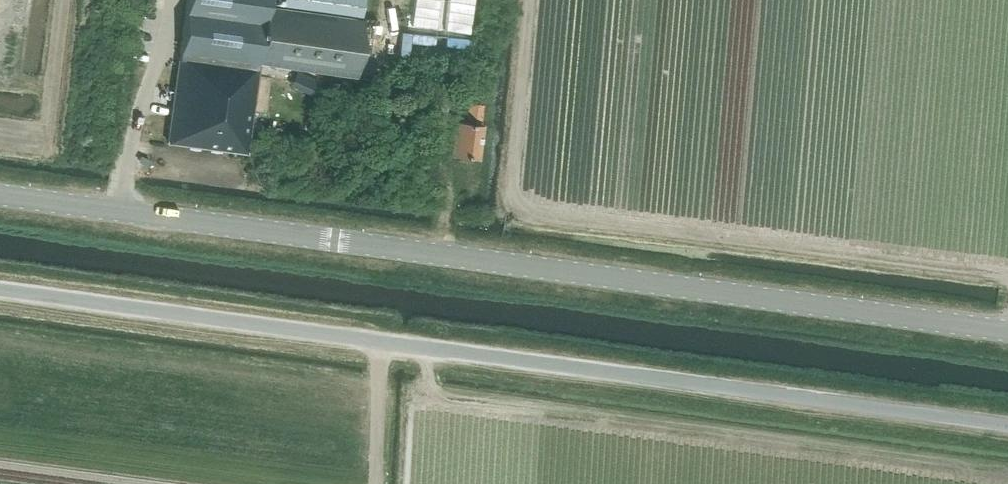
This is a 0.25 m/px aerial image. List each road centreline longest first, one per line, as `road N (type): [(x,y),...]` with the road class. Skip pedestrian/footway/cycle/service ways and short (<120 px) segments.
road 1 (secondary): [(1007,330),(0,194)]
road 2 (unclassified): [(1007,425),(0,289)]
road 3 (track): [(385,341),(377,483)]

